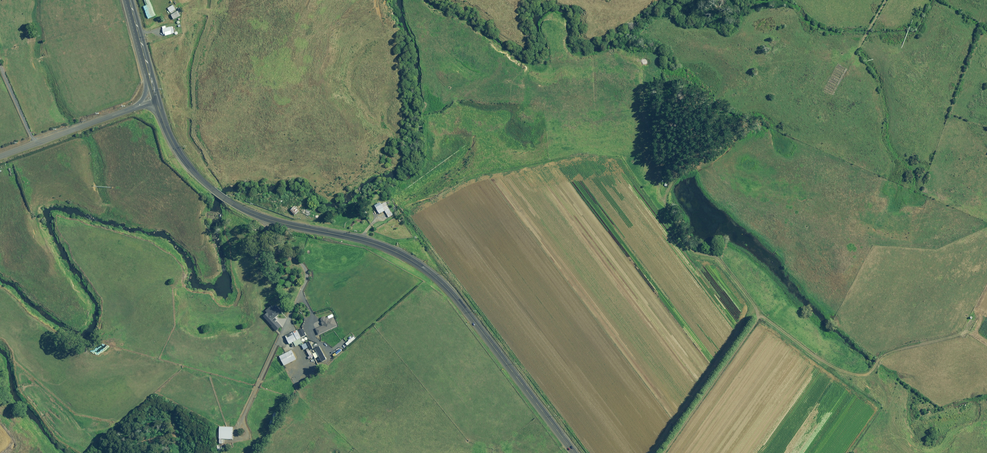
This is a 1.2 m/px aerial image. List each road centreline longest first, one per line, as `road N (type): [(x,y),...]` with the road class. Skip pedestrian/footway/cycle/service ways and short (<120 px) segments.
road 1 (secondary): [(574,452),(433,275),(377,244),(276,222),(227,200),(179,153),(156,100)]
road 2 (track): [(655,452),(758,313),(839,370),(860,374),(890,351),(959,335),(971,320)]
road 3 (track): [(758,313),(721,259),(686,243),(659,191),(654,141),(641,118)]
road 4 (unclassified): [(156,100),(0,157)]

